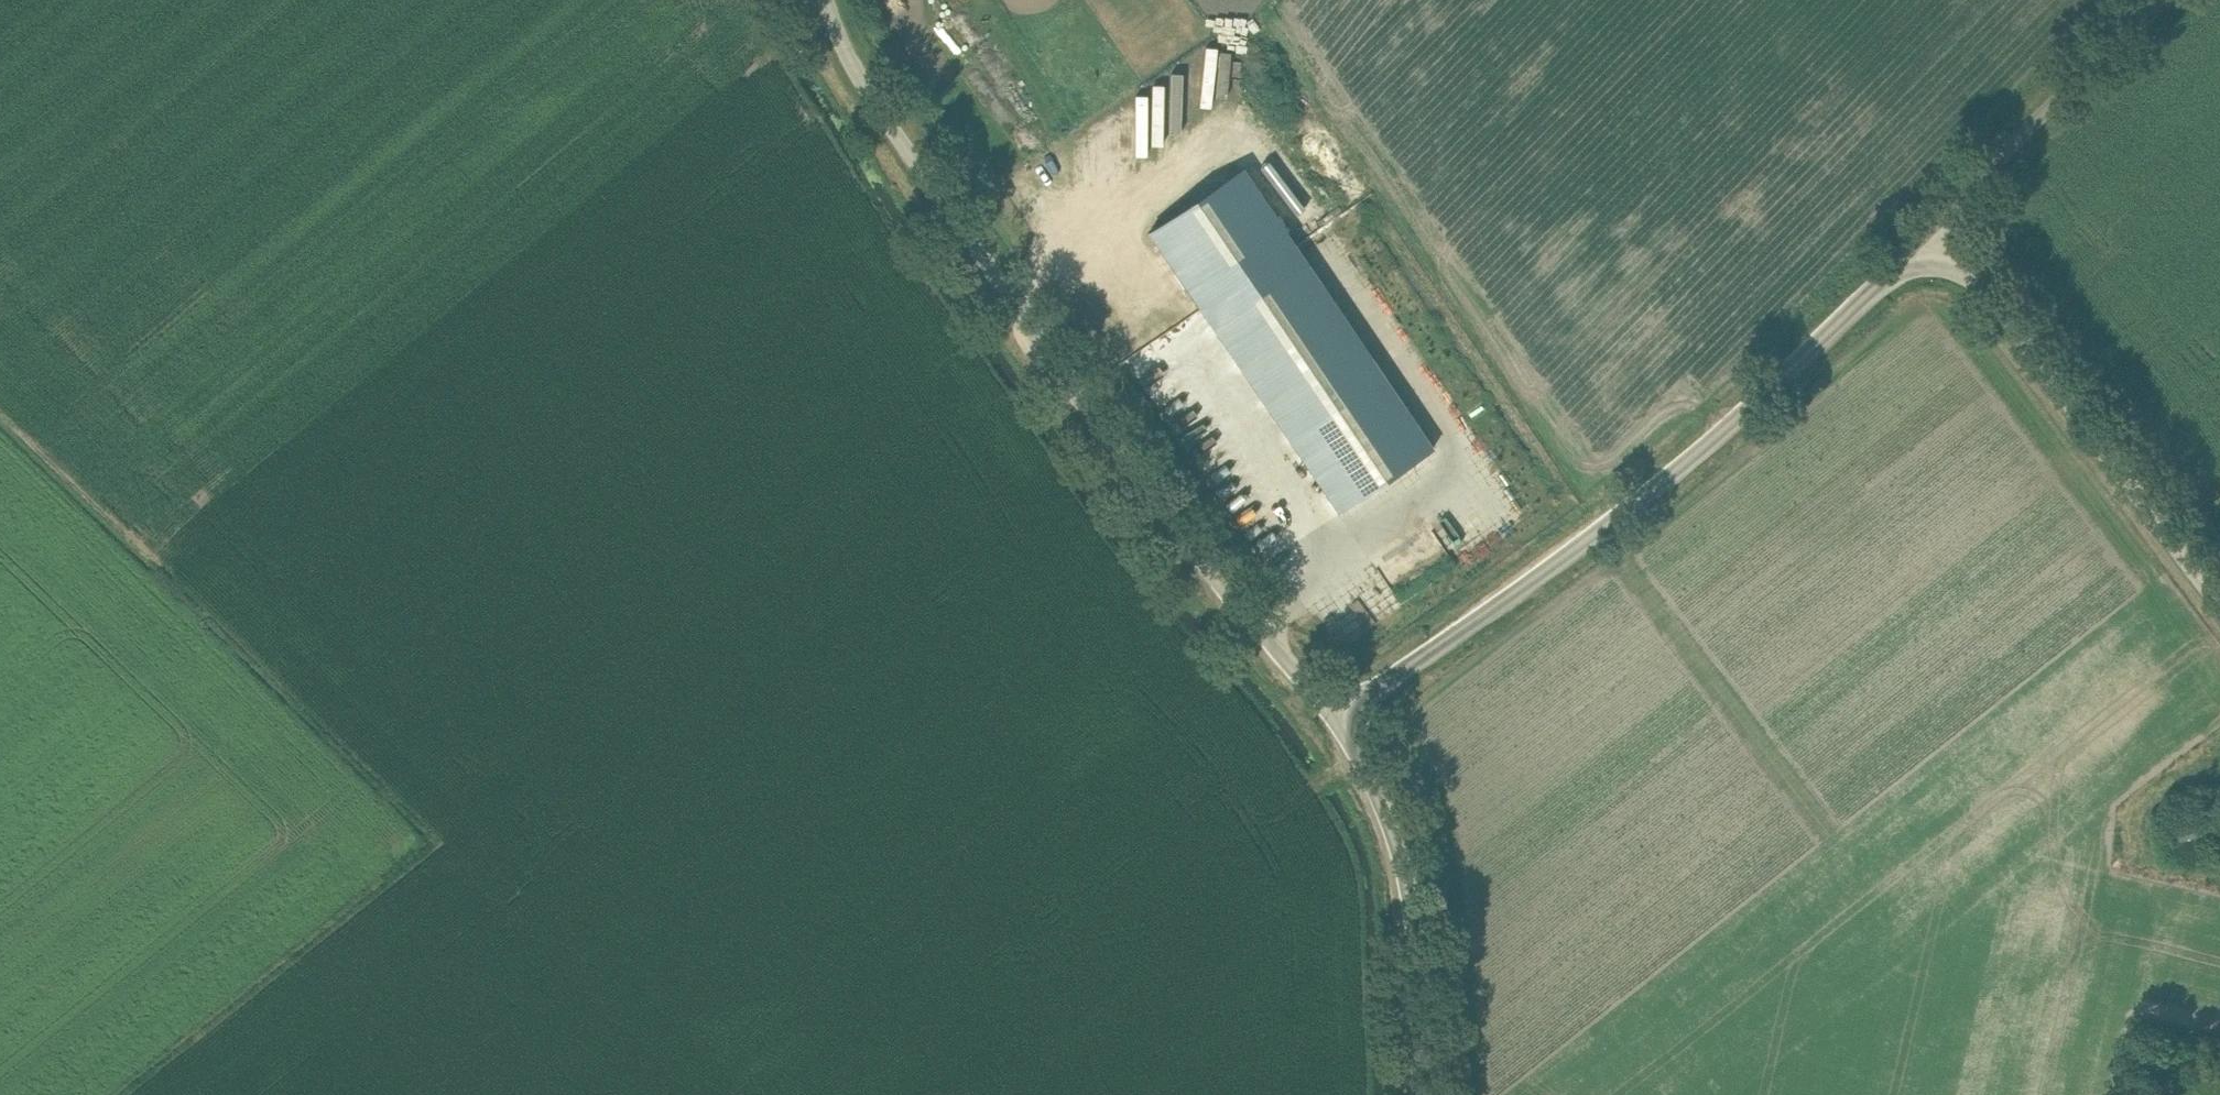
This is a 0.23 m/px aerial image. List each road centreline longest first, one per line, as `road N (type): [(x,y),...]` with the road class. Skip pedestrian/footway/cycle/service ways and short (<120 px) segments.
road 1 (unclassified): [(1333,715),(1173,524),(1059,368),(869,84),(834,0)]
road 2 (unclassified): [(1333,715),(1666,482),(1848,319),(1954,211)]
road 3 (unclassified): [(2219,560),(1954,211)]
road 4 (unclassified): [(1426,1094),(1408,894),(1382,801),(1333,715)]
road 5 (unclassified): [(1954,211),(2162,0)]

